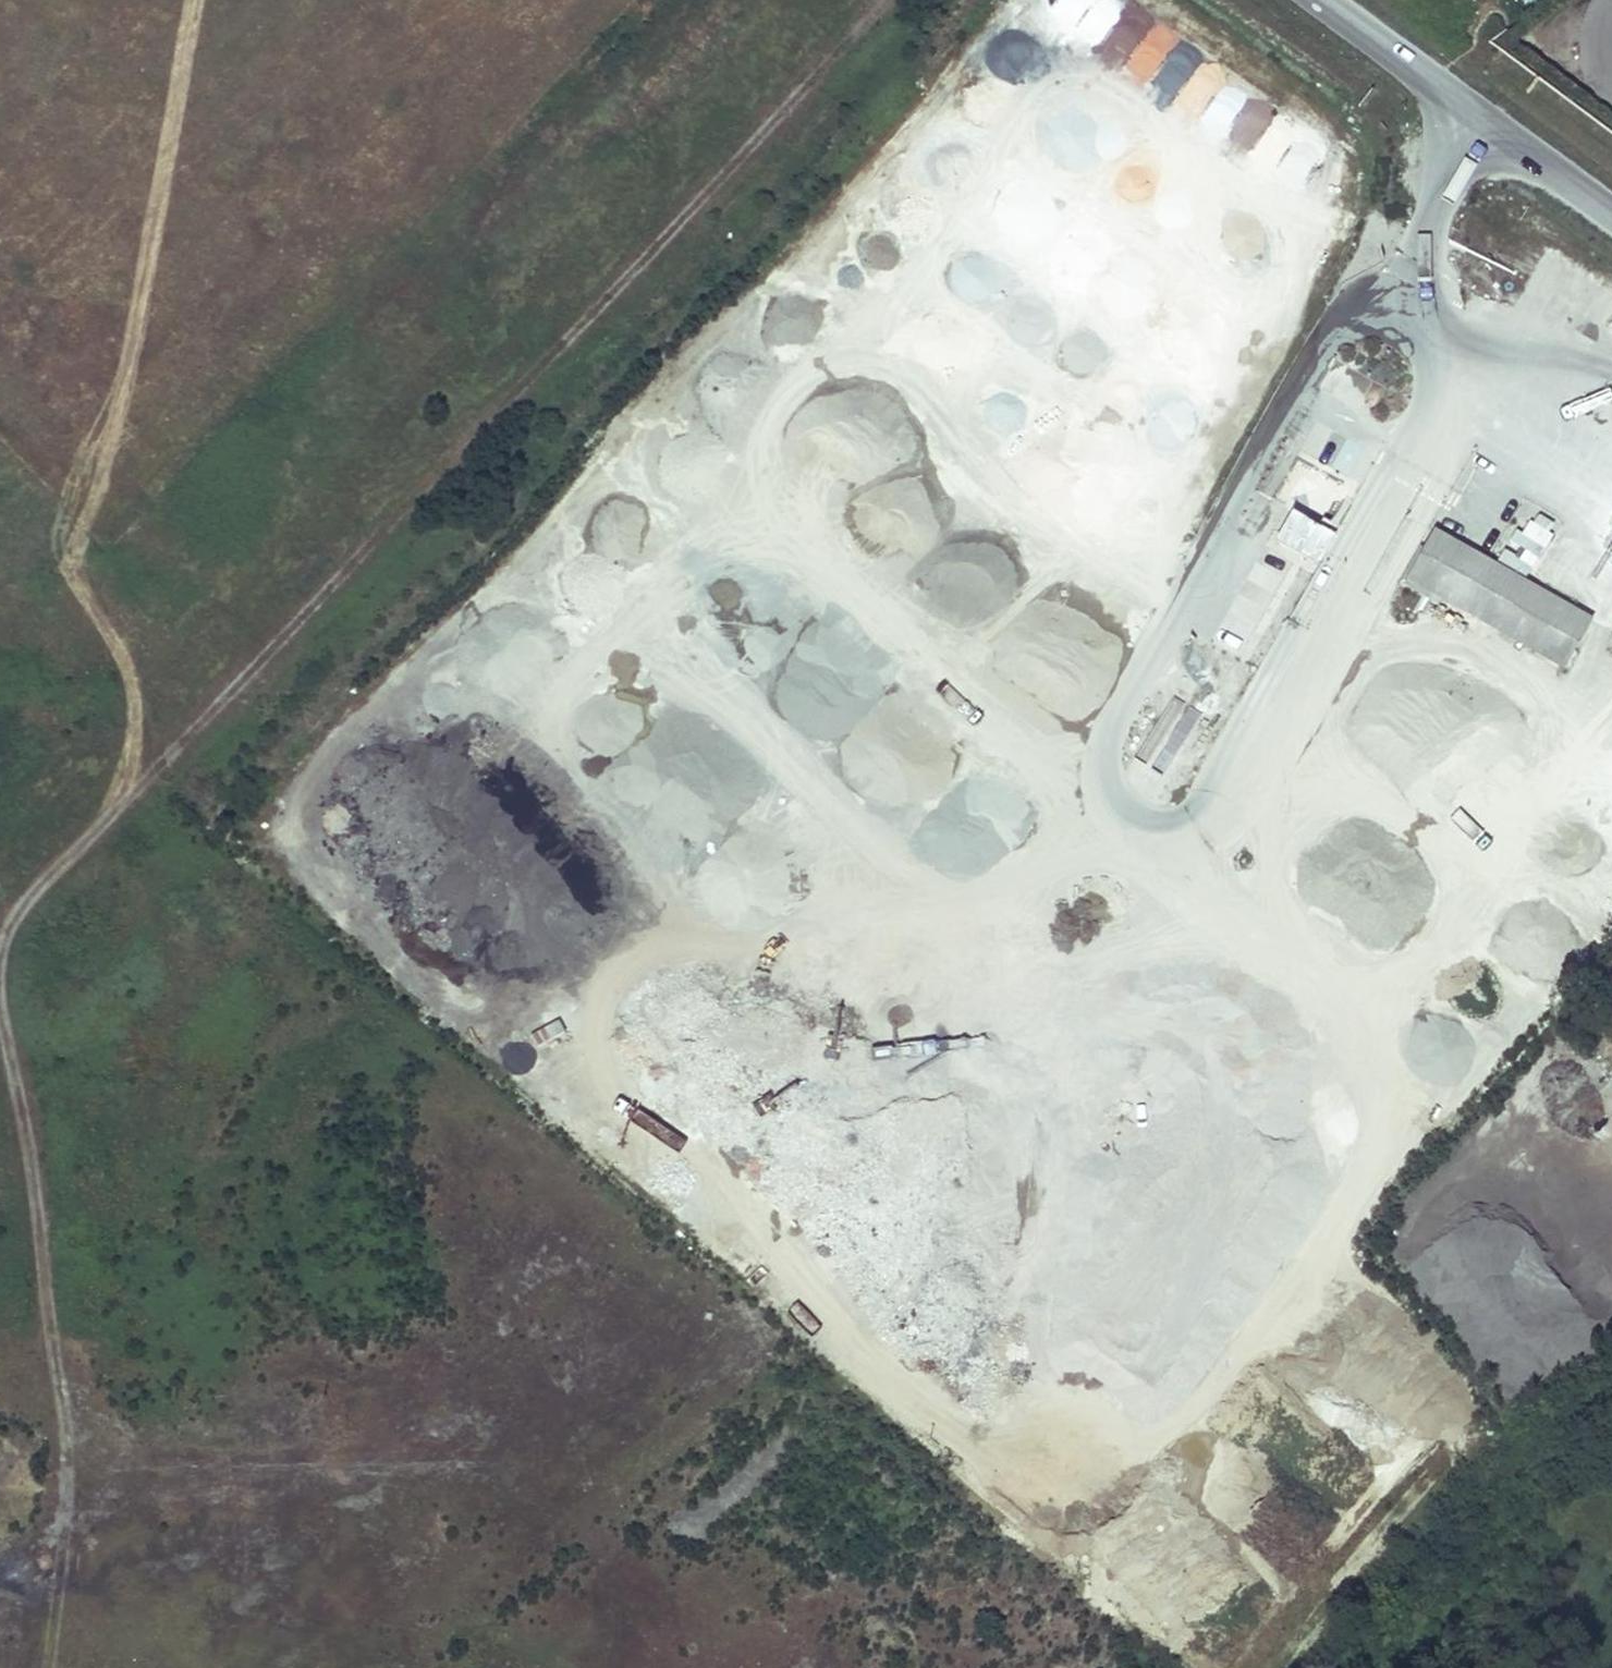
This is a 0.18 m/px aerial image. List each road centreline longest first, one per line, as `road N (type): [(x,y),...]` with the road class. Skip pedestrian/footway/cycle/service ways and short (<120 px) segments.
road 1 (secondary): [(1320,0),(1611,215)]

